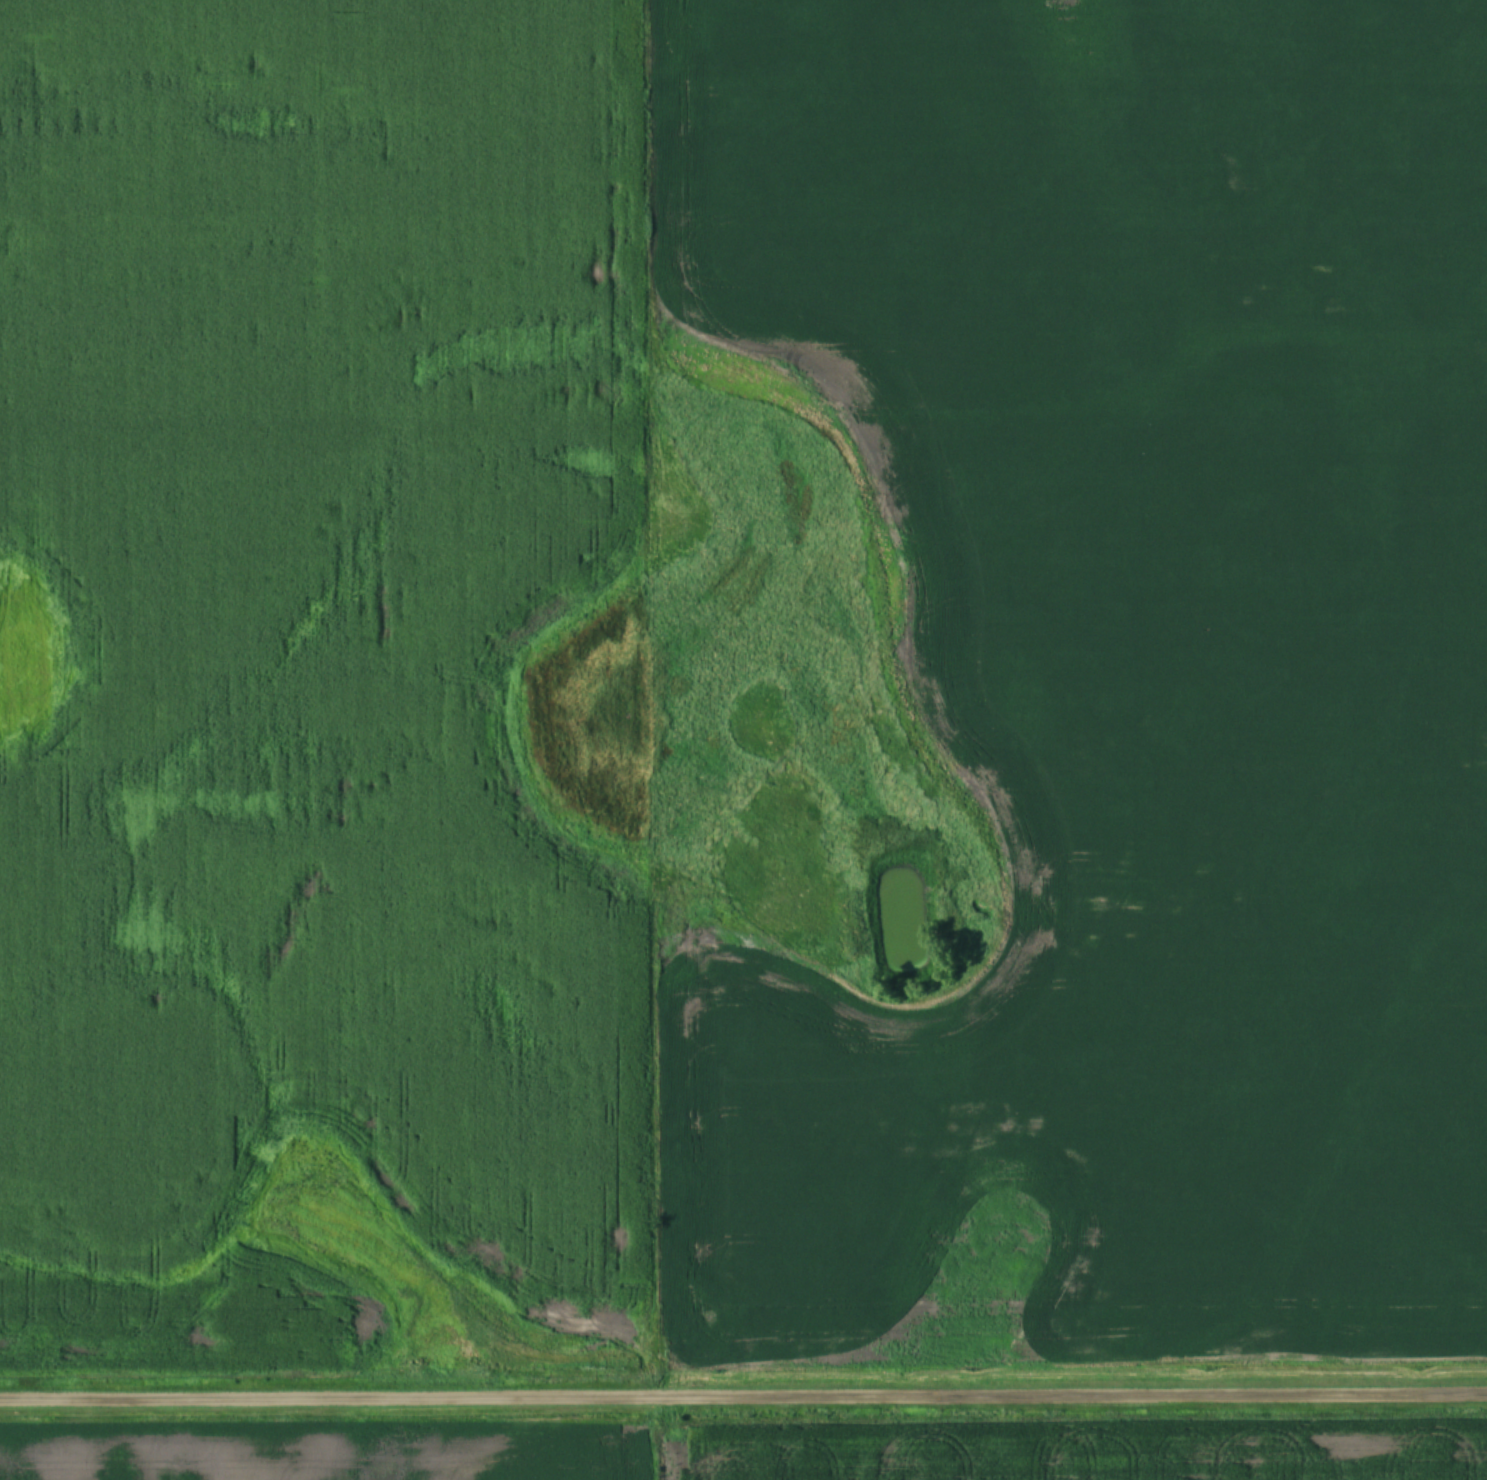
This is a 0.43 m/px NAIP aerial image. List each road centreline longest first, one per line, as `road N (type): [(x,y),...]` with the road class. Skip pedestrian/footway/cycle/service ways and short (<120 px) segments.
road 1 (residential): [(0,1397),(1486,1392)]

